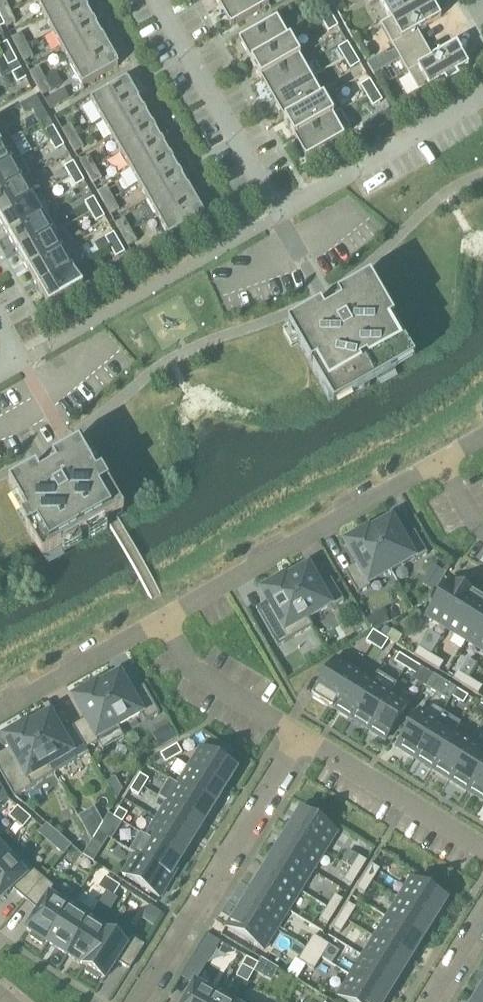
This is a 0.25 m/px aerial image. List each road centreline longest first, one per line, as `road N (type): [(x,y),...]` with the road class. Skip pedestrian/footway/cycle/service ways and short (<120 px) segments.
road 1 (residential): [(166,620),(442,461)]
road 2 (residential): [(299,735),(136,1001)]
road 3 (residential): [(279,214),(155,0)]
road 4 (residential): [(279,214),(482,97)]
road 5 (residential): [(482,849),(299,735)]
road 6 (residential): [(166,620),(0,713)]
road 7 (residential): [(299,735),(191,670),(166,620)]

